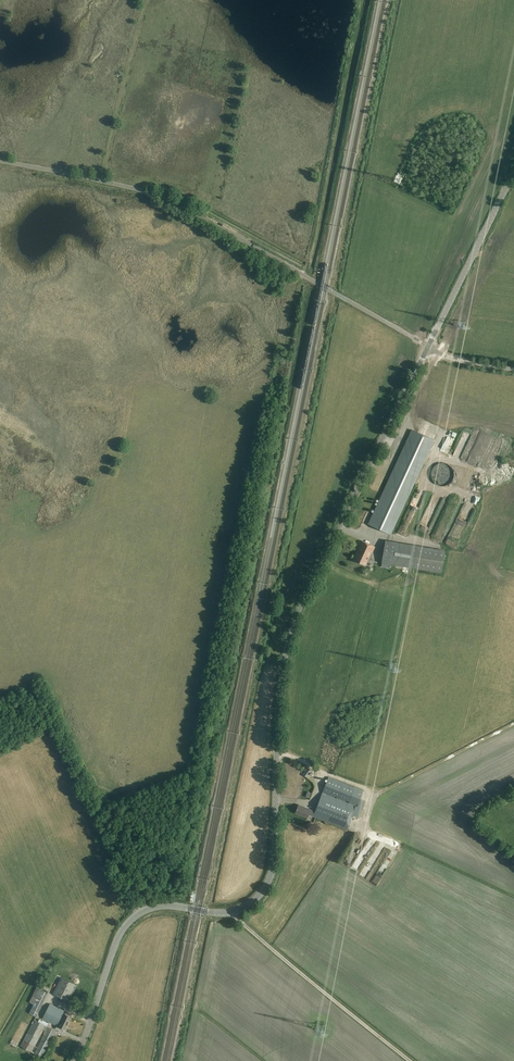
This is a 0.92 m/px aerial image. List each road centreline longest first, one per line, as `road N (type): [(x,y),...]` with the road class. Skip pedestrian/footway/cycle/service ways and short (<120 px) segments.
road 1 (tertiary): [(203,910),(238,910),(266,880),(276,702),(292,621),(428,346)]
road 2 (unclassified): [(428,346),(166,199),(0,161)]
road 3 (track): [(275,753),(375,792),(513,725)]
road 4 (track): [(234,910),(409,1060)]
road 5 (tertiary): [(73,1060),(127,924),(158,906),(195,909)]
road 6 (track): [(141,911),(132,878),(103,848),(49,731)]
road 7 (tertiary): [(428,346),(513,173)]
road 8 (track): [(100,181),(145,0)]

